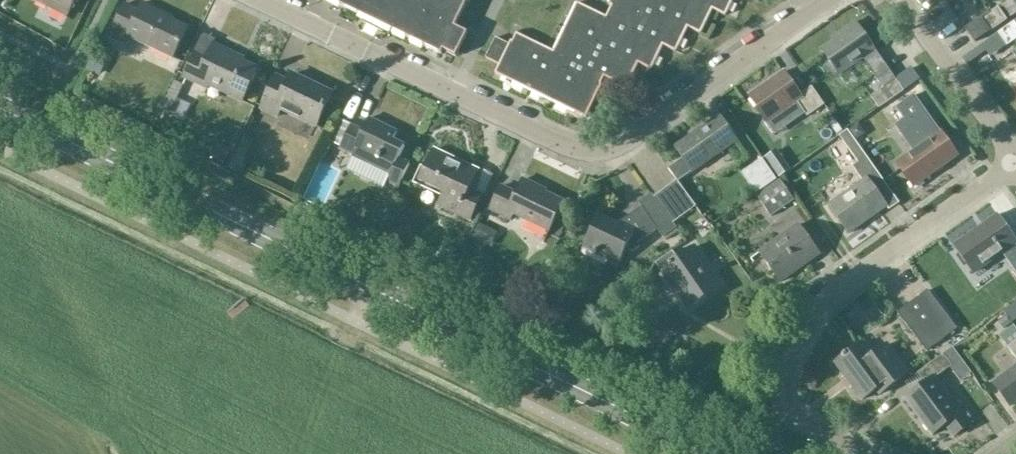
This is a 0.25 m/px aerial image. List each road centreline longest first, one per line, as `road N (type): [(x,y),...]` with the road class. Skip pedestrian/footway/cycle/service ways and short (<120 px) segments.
road 1 (secondary): [(715,453),(0,108)]
road 2 (residential): [(829,0),(628,141),(594,152),(561,144),(259,0)]
road 3 (residential): [(783,379),(835,292),(1015,164)]
road 4 (residential): [(1015,158),(899,0)]
road 5 (residential): [(783,379),(790,414),(865,453)]

